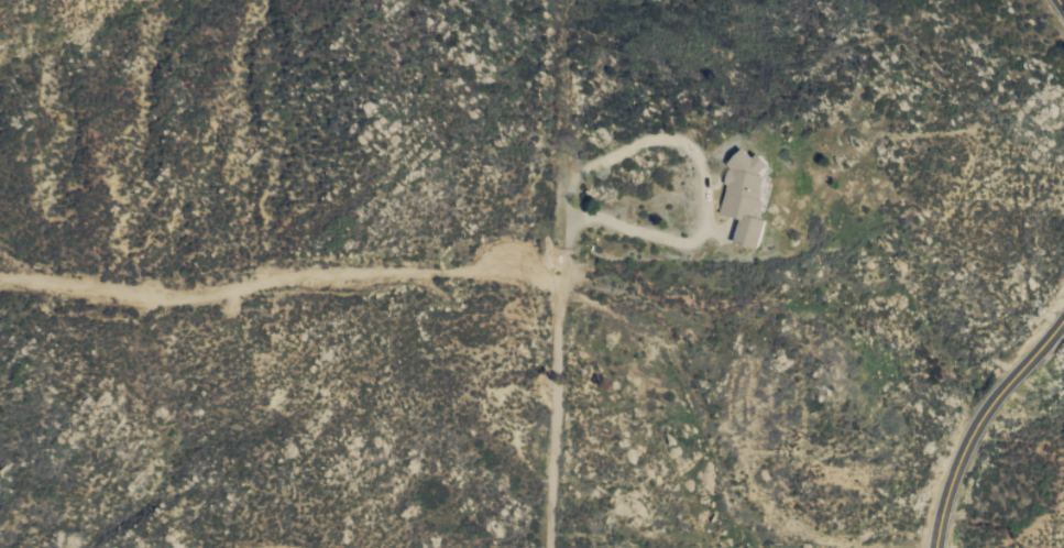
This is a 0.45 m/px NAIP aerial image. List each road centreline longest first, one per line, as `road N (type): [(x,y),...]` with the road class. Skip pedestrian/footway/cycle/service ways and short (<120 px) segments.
road 1 (track): [(563,283),(410,265),(185,286),(0,275)]
road 2 (secondary): [(940,547),(977,449),(1063,341)]

